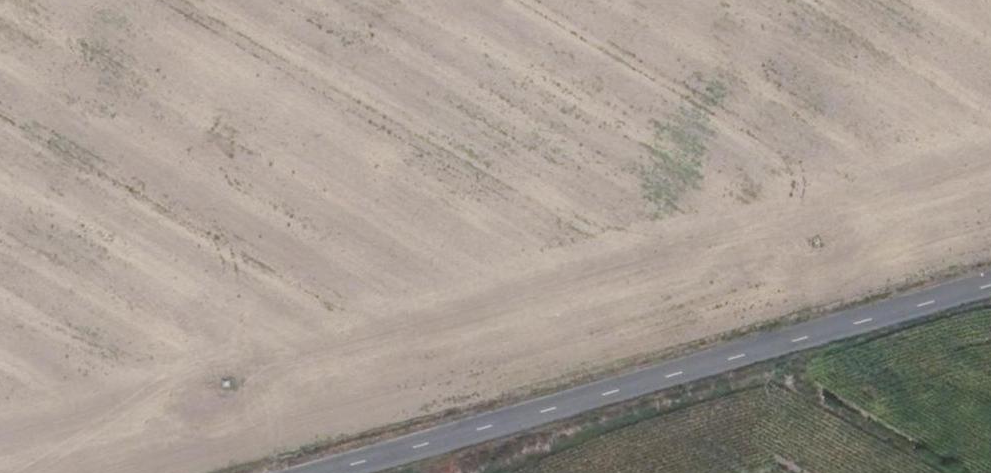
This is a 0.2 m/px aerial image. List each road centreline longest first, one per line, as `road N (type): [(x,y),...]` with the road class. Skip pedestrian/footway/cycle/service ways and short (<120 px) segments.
road 1 (tertiary): [(374,472),(990,298)]

